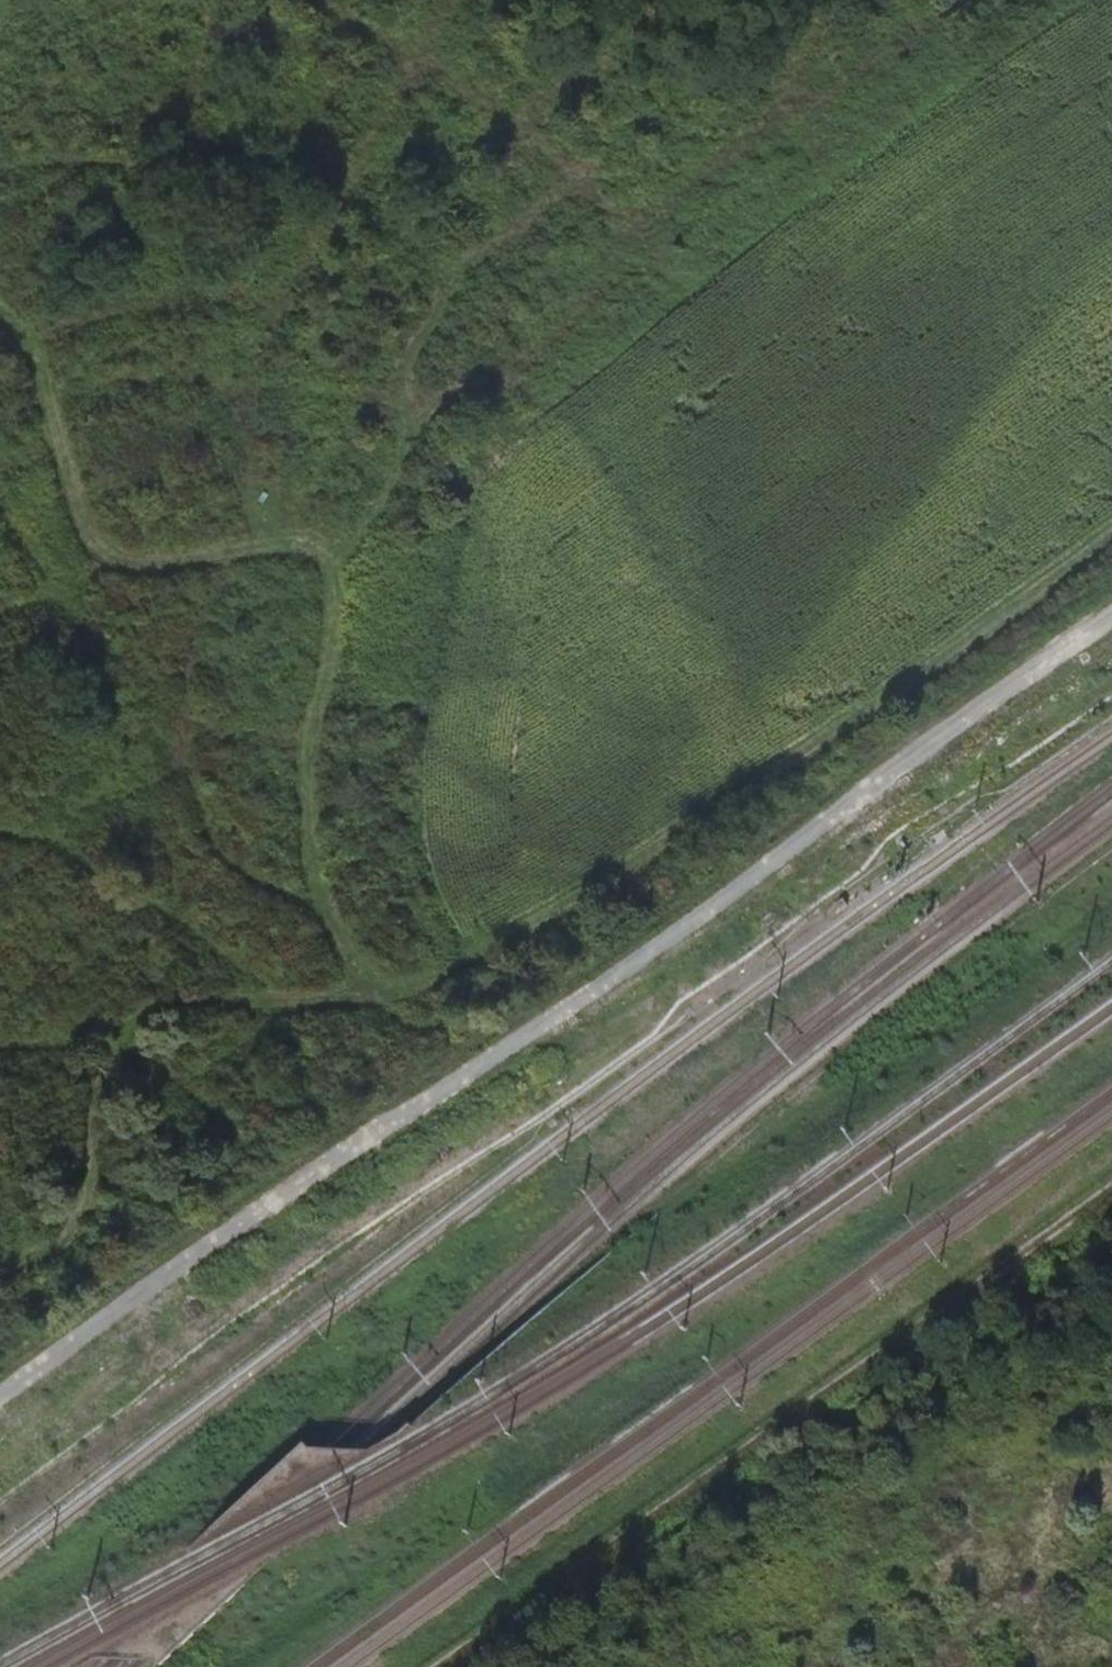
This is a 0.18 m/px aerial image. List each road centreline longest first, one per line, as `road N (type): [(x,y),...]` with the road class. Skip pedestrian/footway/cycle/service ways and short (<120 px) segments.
road 1 (track): [(364,993),(310,855),(342,627),(342,581),(324,536),(165,561),(107,559),(86,544),(32,364),(0,319)]
road 2 (track): [(0,1267),(79,1244),(100,1222),(96,1093),(121,1028),(185,1006),(262,995),(419,992),(599,922)]

